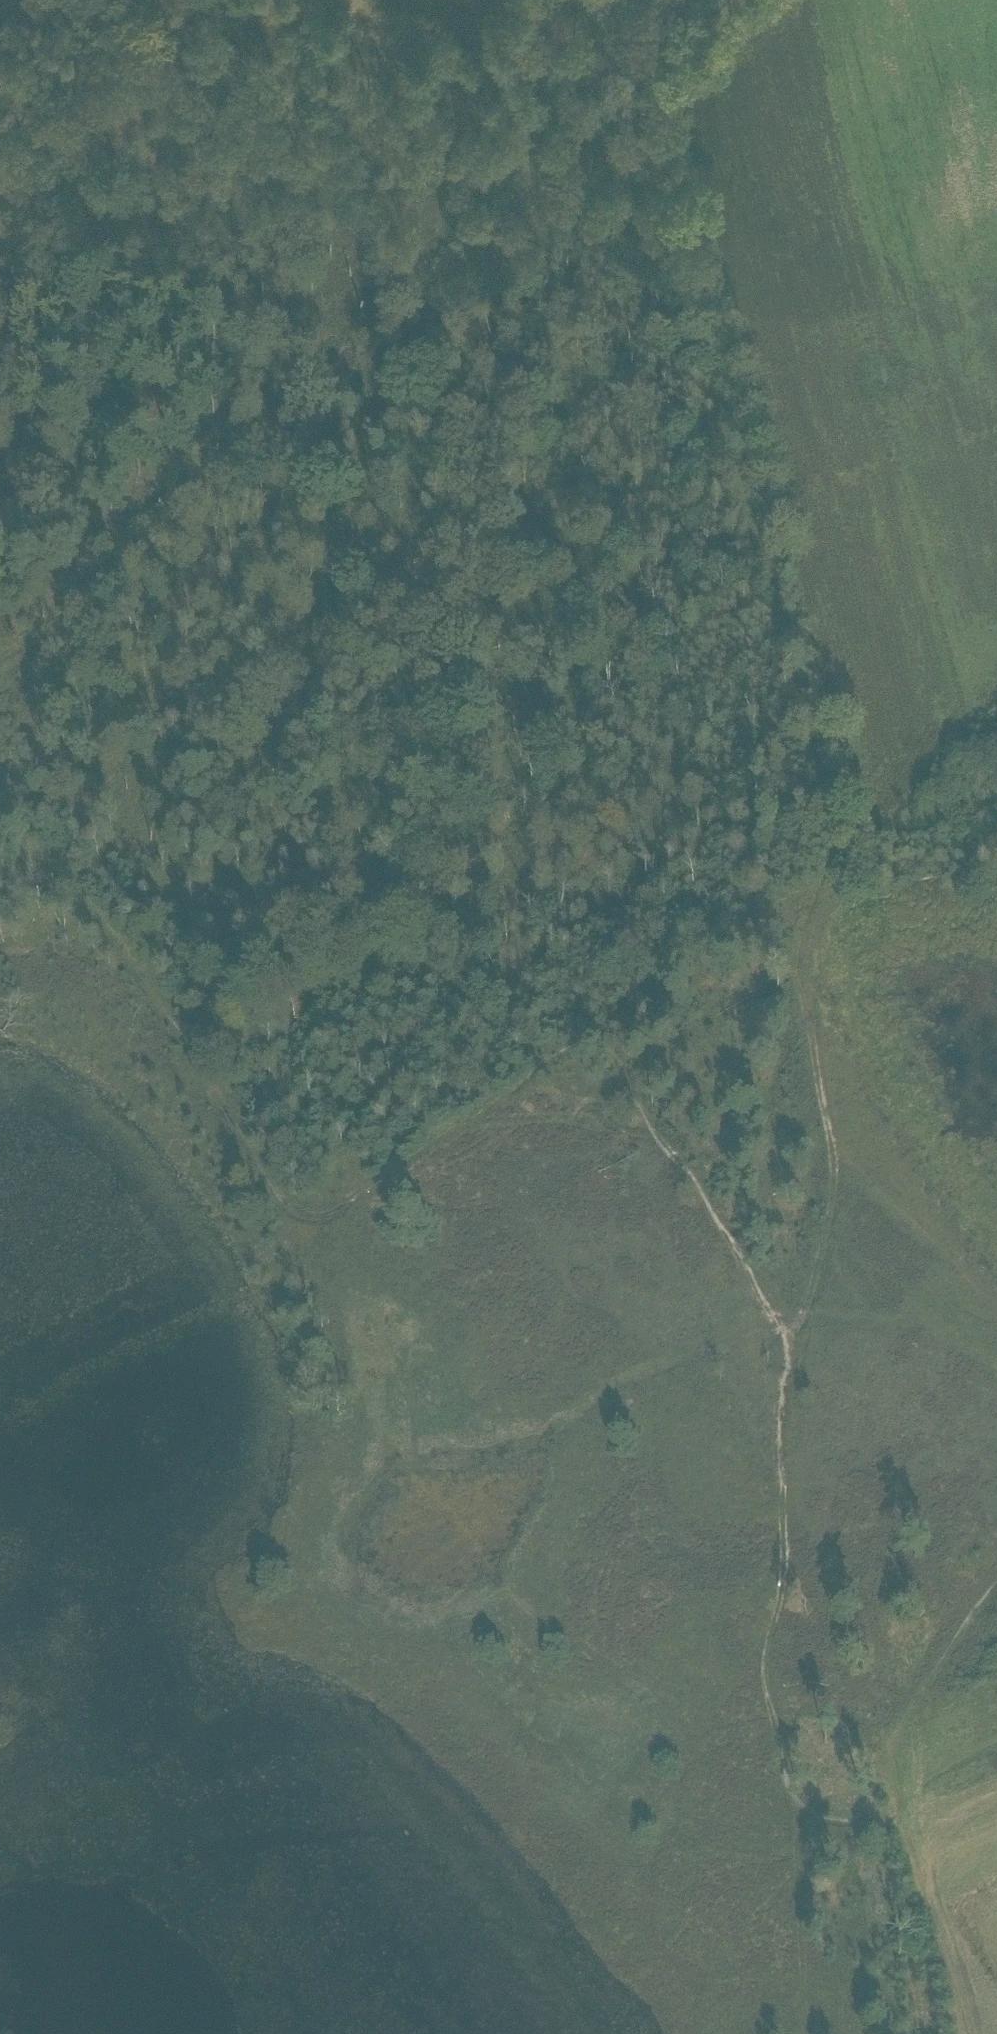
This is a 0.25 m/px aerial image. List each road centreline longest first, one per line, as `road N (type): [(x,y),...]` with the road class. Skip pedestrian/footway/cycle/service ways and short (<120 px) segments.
road 1 (track): [(791,1810),(766,1678),(784,1570),(786,1355),(780,1324),(809,1309),(834,1180),(798,986),(700,977),(354,1199),(314,1211),(295,1206),(93,917),(0,806)]
road 2 (track): [(0,685),(714,0)]
road 3 (track): [(633,78),(838,843),(807,914),(798,986)]
road 4 (track): [(996,1744),(793,1825)]

